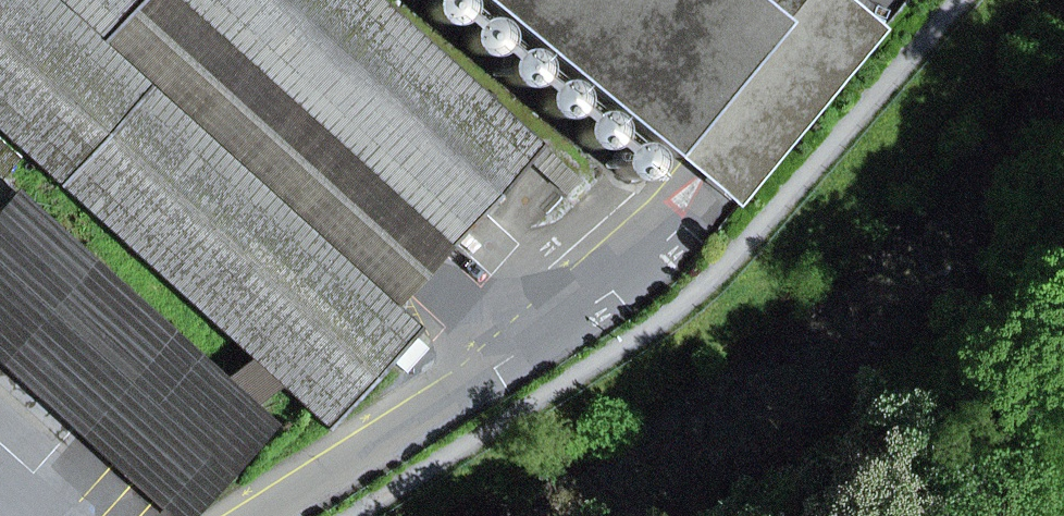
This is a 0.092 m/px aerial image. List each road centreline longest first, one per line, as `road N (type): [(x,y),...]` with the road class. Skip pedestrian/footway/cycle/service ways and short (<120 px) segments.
road 1 (track): [(950,0),(748,231),(605,352),(328,515)]

